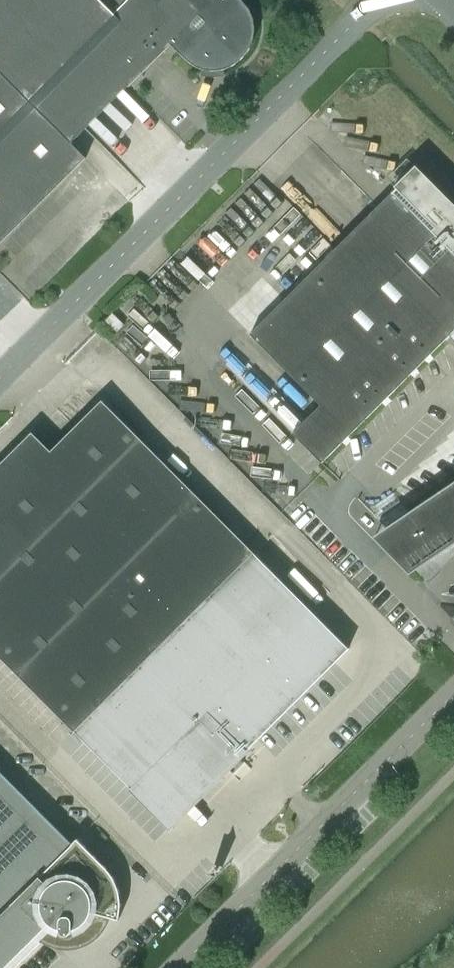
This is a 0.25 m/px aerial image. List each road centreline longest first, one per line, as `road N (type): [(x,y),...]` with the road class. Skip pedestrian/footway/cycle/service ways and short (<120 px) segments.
road 1 (unclassified): [(0,375),(377,0)]
road 2 (unclassified): [(179,967),(453,693)]

